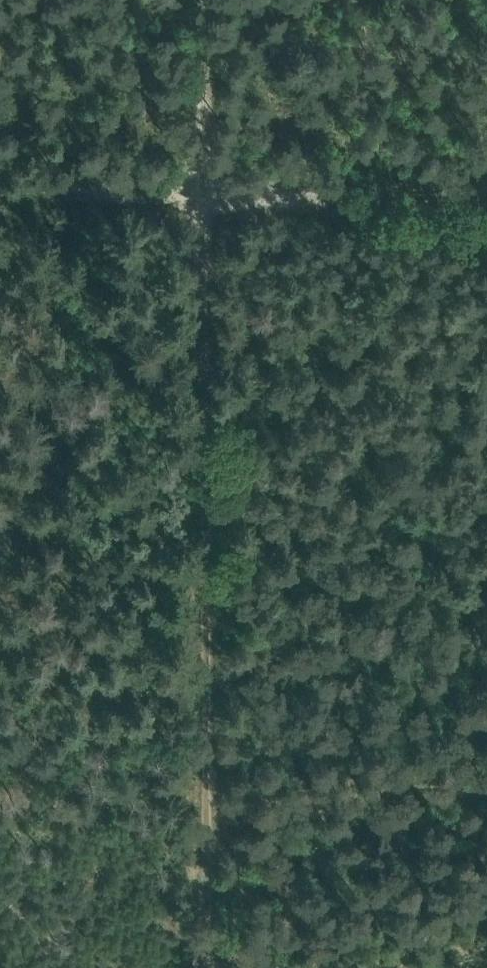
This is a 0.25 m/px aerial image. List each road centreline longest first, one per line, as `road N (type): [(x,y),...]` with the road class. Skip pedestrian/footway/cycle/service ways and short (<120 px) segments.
road 1 (track): [(202,789),(202,198)]
road 2 (track): [(202,198),(486,196)]
road 3 (track): [(0,197),(202,198)]
road 4 (track): [(202,198),(203,0)]
road 5 (track): [(200,967),(202,789)]

